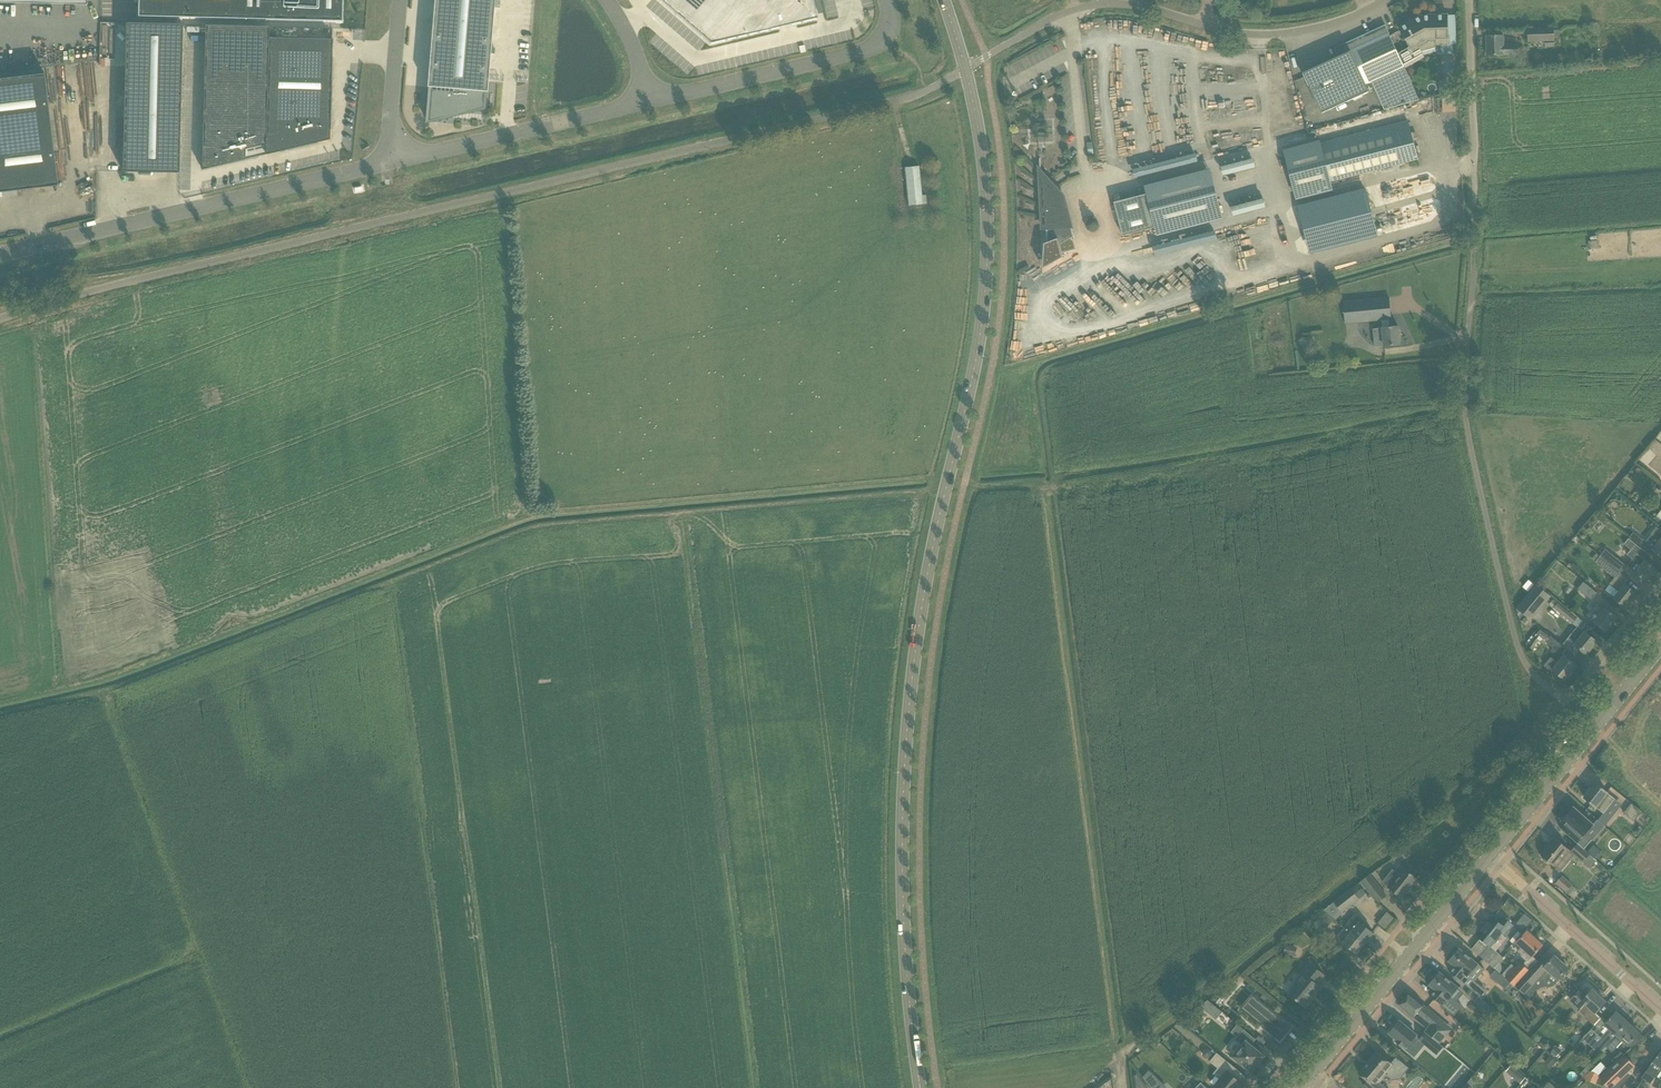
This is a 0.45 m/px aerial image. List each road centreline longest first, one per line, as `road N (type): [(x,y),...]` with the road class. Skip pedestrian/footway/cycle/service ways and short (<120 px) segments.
road 1 (secondary): [(920,1087),(901,887),(906,726),(988,264),(988,186),(965,66)]
road 2 (unclassified): [(0,321),(916,94),(965,66)]
road 3 (unclassified): [(1571,705),(1523,661),(1514,641),(1472,448),(1479,220),(1469,0)]
road 4 (unclassified): [(965,66),(1094,4),(1253,34),(1298,32),(1383,0)]
road 5 (unclassified): [(393,160),(0,255)]
road 6 (residential): [(1311,1075),(1489,856)]
road 7 (unclassified): [(651,100),(873,46),(887,27),(886,0)]
road 8 (unclassified): [(393,160),(651,100)]
road 9 (unclassified): [(1660,1010),(1489,856)]
road 10 (residential): [(1489,856),(1594,729)]
road 11 (unclassified): [(402,0),(393,160)]
road 12 (residential): [(1660,592),(1571,705)]

